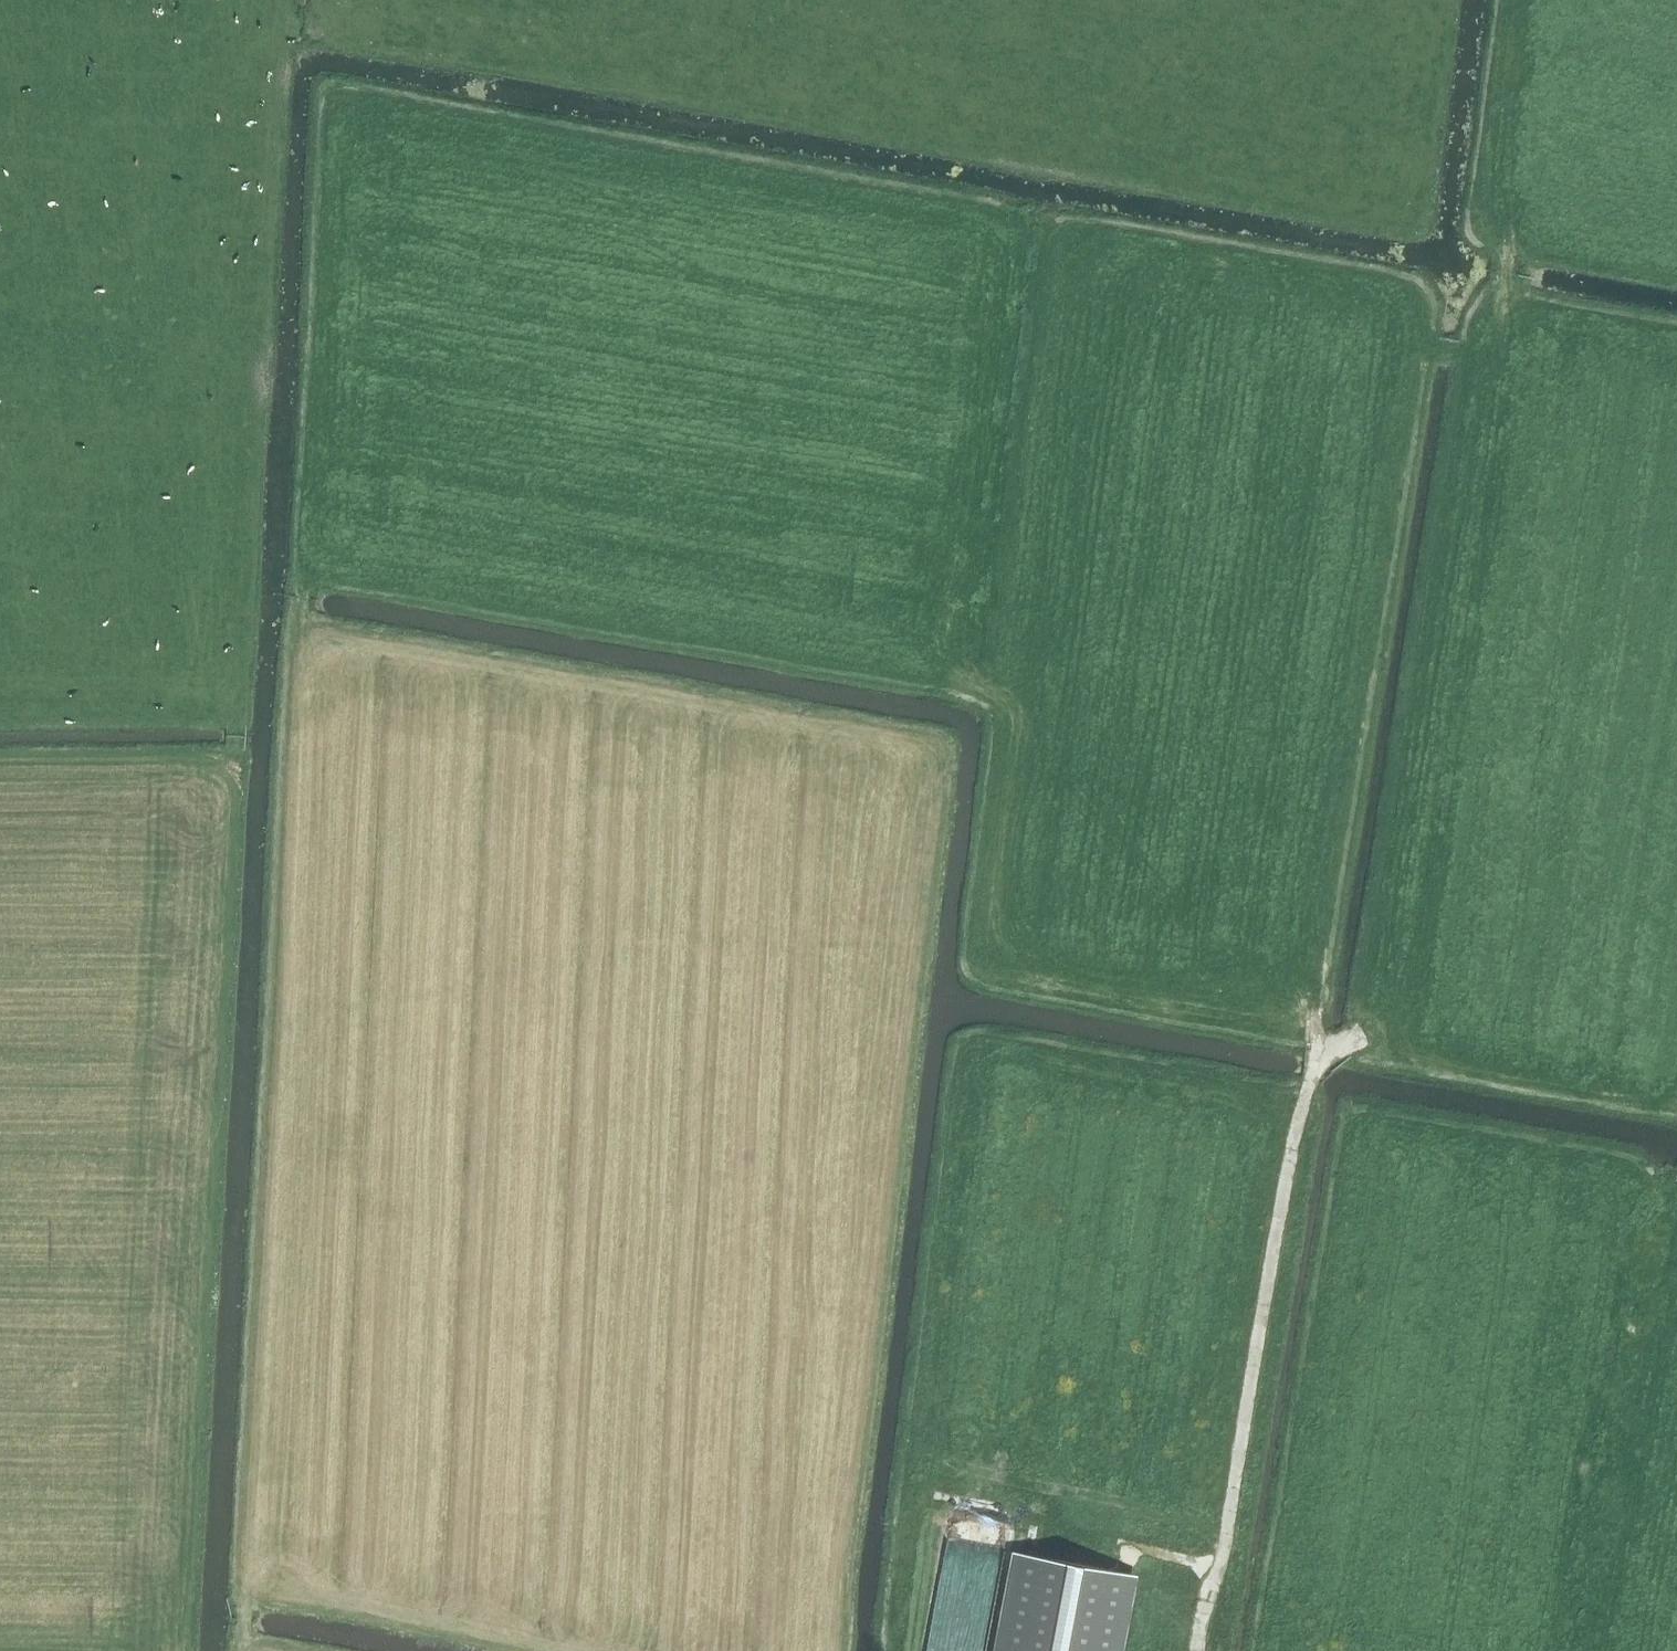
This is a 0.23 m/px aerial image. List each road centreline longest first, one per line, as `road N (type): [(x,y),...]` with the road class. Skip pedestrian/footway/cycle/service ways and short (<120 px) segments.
road 1 (track): [(1357,1039),(1321,1058),(1293,1149),(1225,1546),(1197,1650)]

